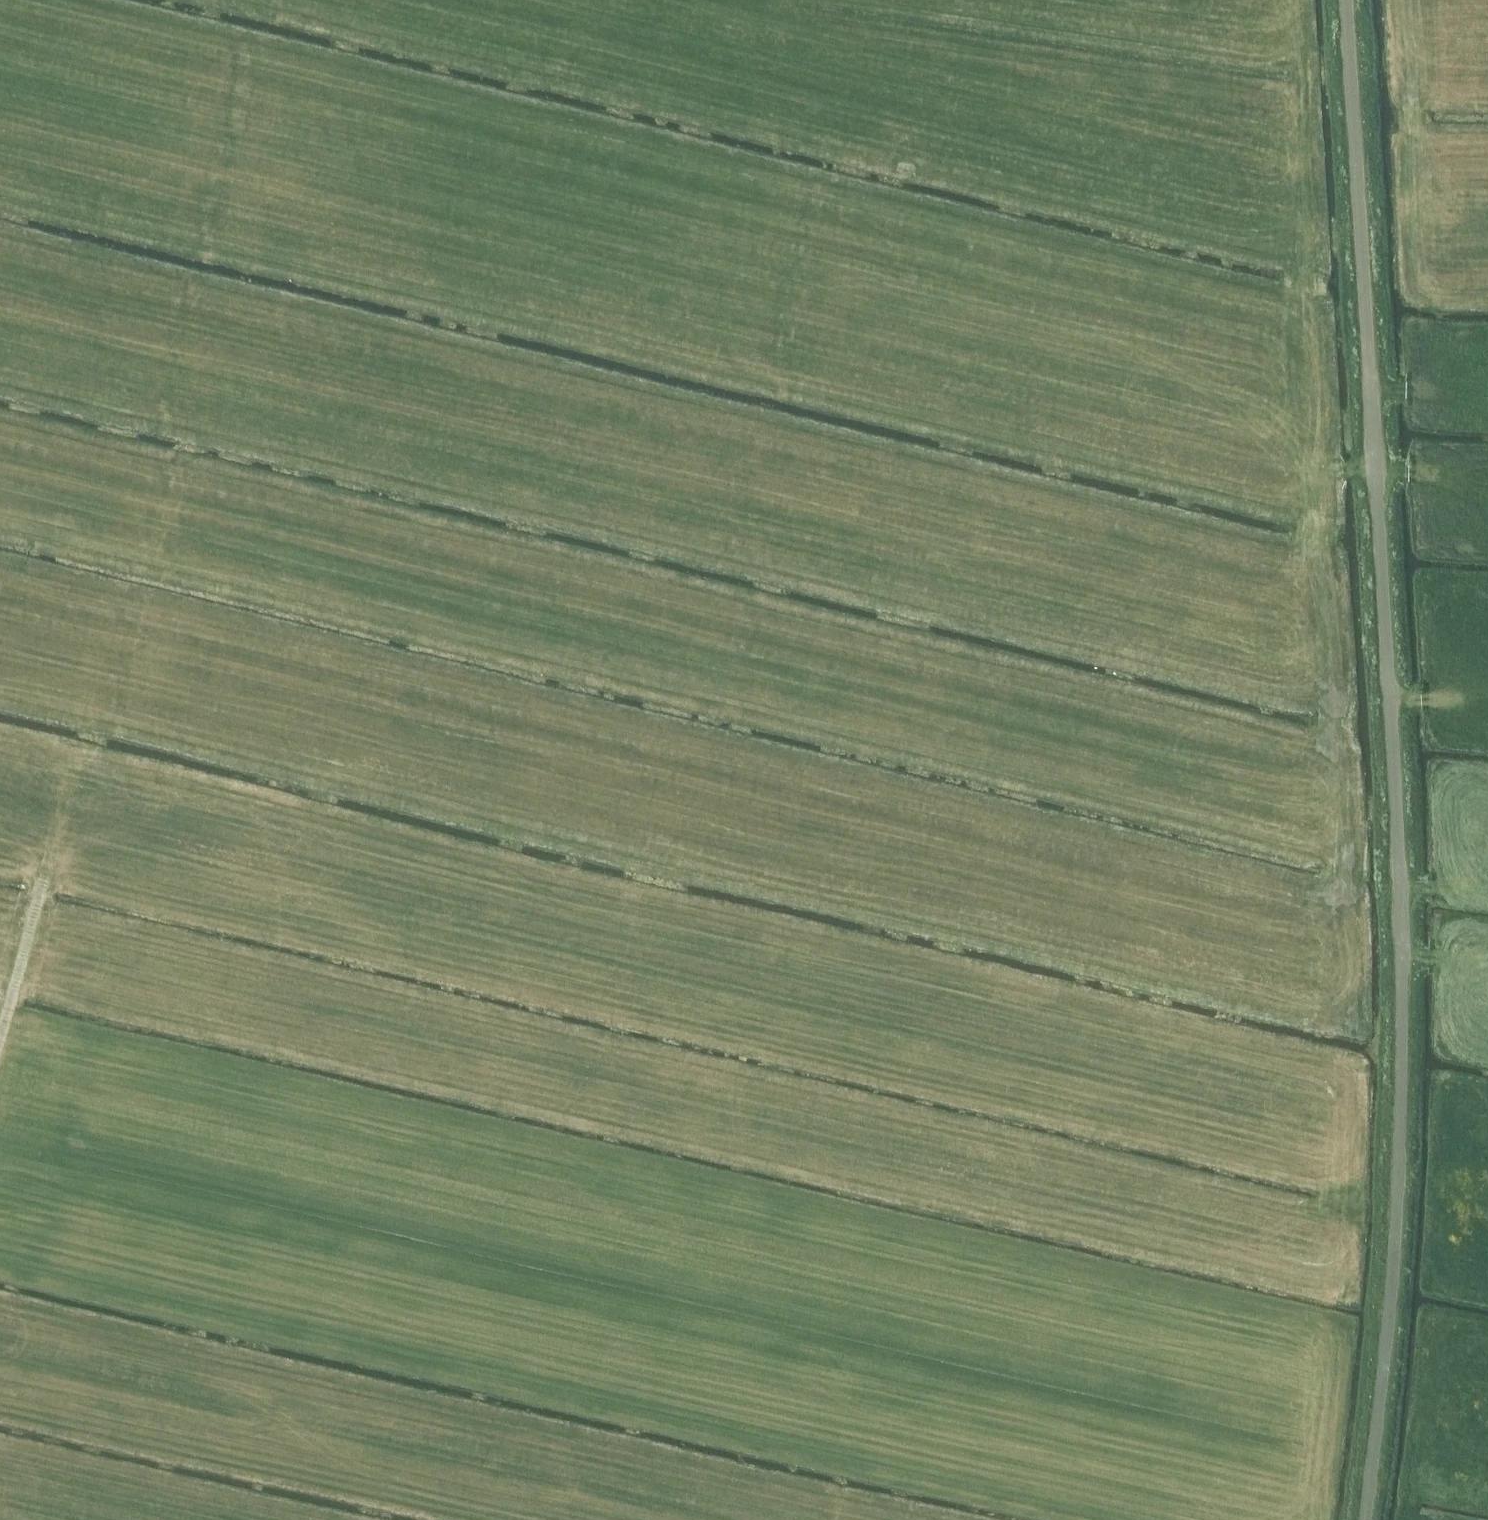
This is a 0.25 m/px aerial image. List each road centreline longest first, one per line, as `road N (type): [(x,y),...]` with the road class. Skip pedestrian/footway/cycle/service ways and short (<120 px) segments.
road 1 (unclassified): [(1363,1519),(1395,1265),(1396,845),(1344,0)]
road 2 (track): [(45,877),(0,1042)]

